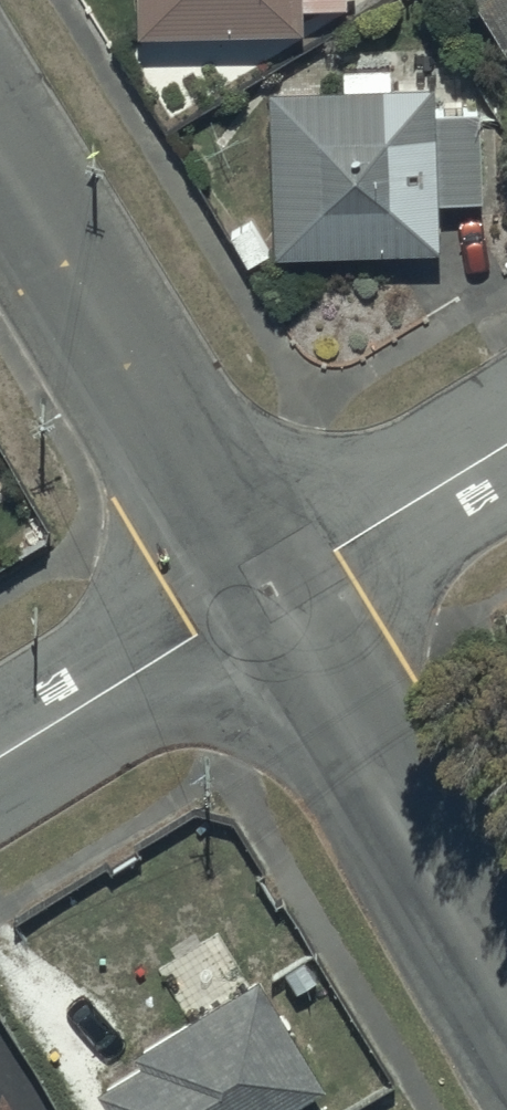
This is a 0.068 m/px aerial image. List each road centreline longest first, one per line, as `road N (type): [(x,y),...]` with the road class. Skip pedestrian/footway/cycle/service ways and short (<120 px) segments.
road 1 (residential): [(0,163),(264,591)]
road 2 (residential): [(264,591),(506,992)]
road 3 (residential): [(0,759),(264,591)]
road 4 (residential): [(264,591),(506,445)]

